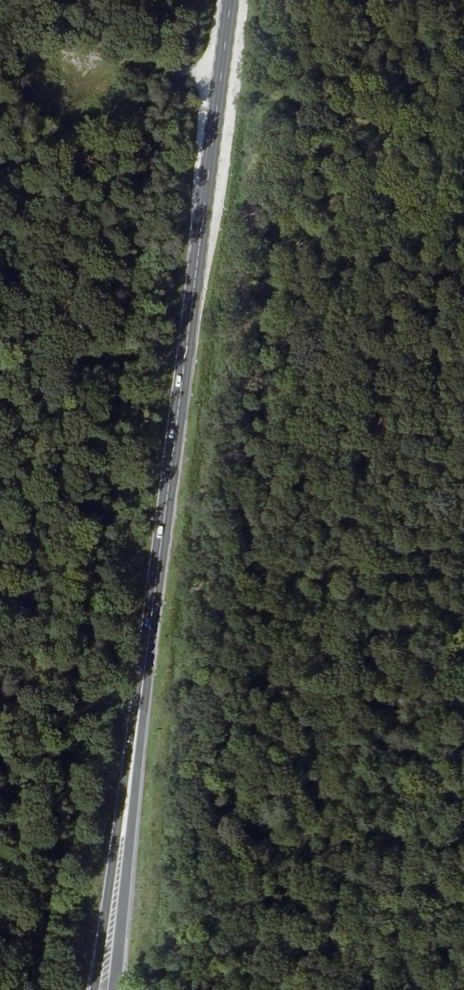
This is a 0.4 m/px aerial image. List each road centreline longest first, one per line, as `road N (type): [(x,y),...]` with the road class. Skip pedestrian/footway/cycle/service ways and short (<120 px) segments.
road 1 (primary): [(230,0),(127,802)]
road 2 (track): [(463,144),(0,35)]
road 3 (primary): [(127,802),(91,989)]
road 4 (primary): [(110,989),(127,802)]

